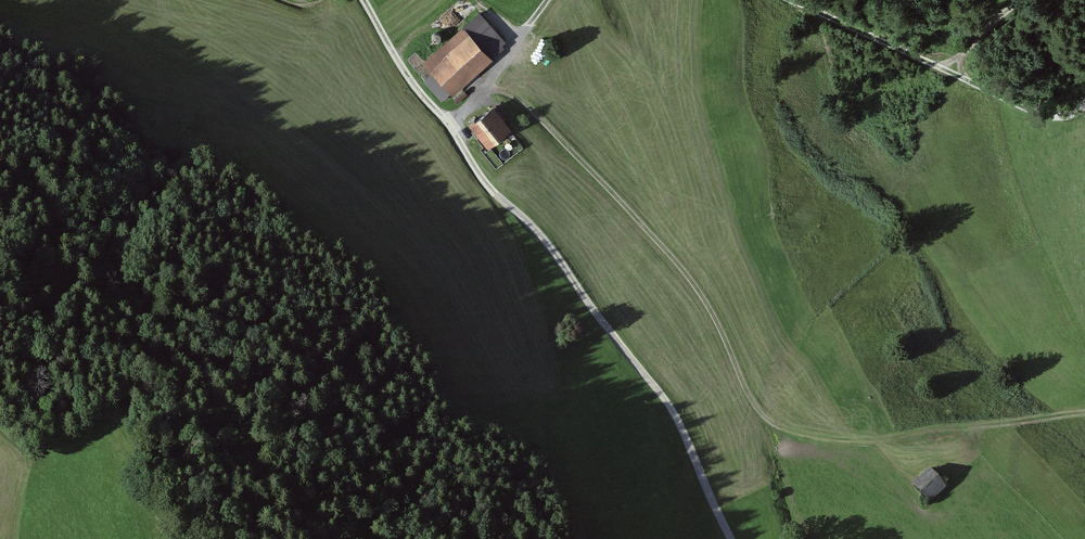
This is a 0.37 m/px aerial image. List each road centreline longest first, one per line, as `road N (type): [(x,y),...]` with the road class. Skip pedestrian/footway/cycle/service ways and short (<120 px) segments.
road 1 (track): [(490,79),(526,102),(662,246),(699,293),(758,411),(773,422),(809,436),(863,440),(1084,412)]
road 2 (track): [(364,0),(482,178),(553,250),(670,405),(731,538)]
road 3 (track): [(1084,104),(1069,115),(1038,113),(790,0)]
road 4 (track): [(0,183),(16,183),(69,211),(73,258),(112,305),(193,372)]
road 5 (track): [(451,125),(547,0)]

